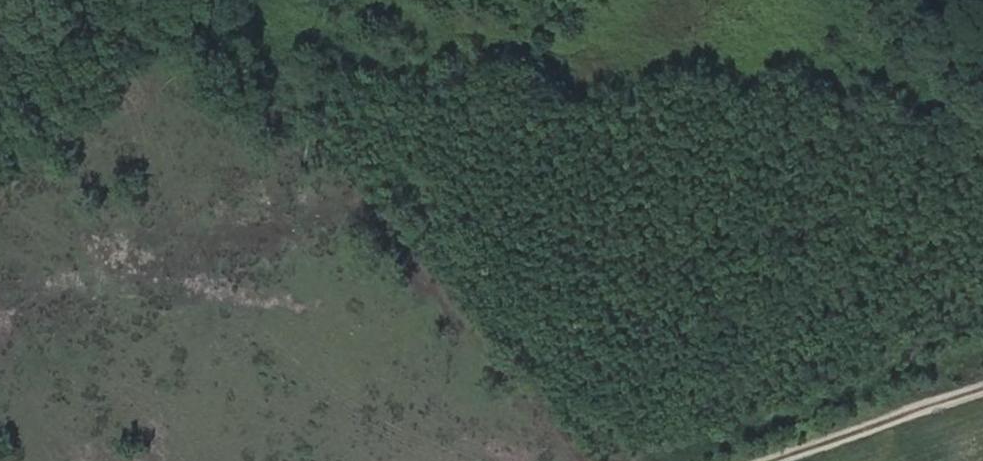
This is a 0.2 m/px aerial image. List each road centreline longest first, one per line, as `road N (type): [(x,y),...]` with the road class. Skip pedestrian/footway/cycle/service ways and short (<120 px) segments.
road 1 (track): [(982,391),(781,460)]

